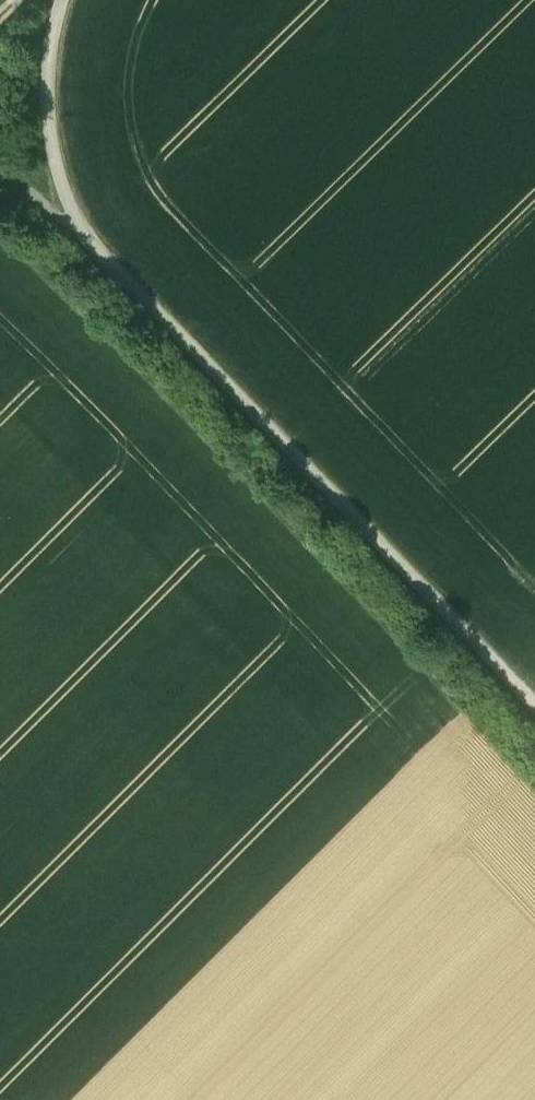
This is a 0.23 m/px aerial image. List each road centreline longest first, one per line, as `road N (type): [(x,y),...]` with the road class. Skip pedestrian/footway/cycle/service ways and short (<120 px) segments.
road 1 (track): [(534,709),(83,233),(54,151),(47,75),(60,0)]

